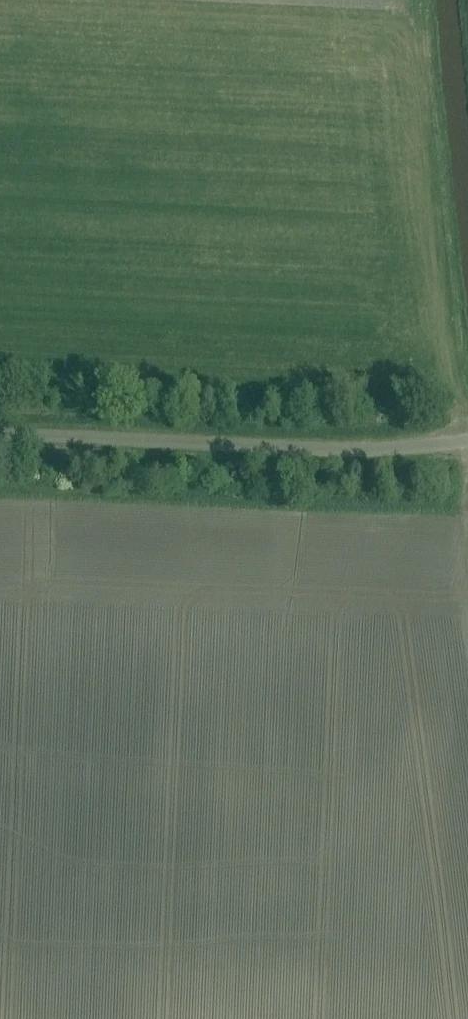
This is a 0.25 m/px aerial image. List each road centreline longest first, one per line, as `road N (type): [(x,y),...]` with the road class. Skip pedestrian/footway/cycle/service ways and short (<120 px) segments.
road 1 (unclassified): [(467,441),(360,449),(0,433)]

